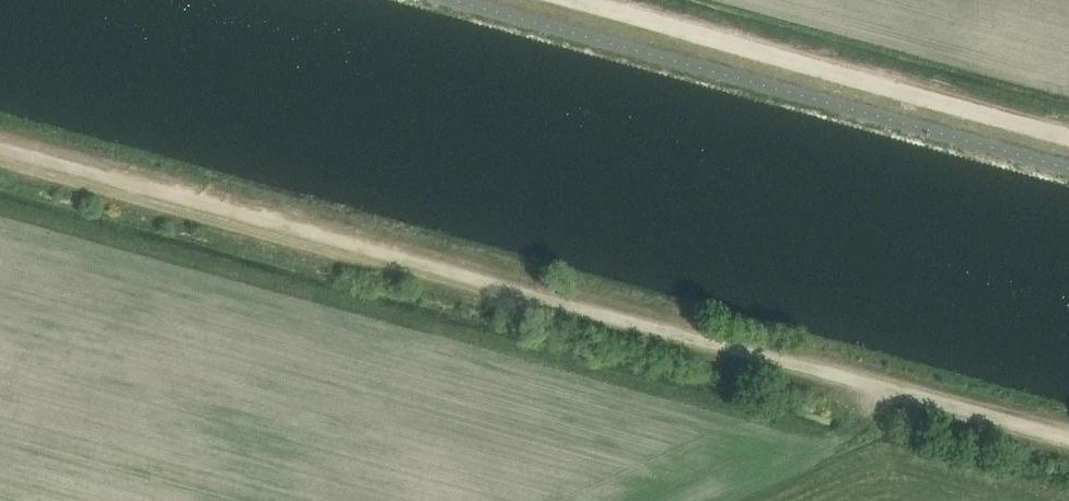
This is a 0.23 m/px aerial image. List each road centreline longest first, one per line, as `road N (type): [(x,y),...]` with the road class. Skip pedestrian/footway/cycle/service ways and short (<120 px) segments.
road 1 (track): [(0,149),(1068,441)]
road 2 (track): [(1068,135),(582,0)]

